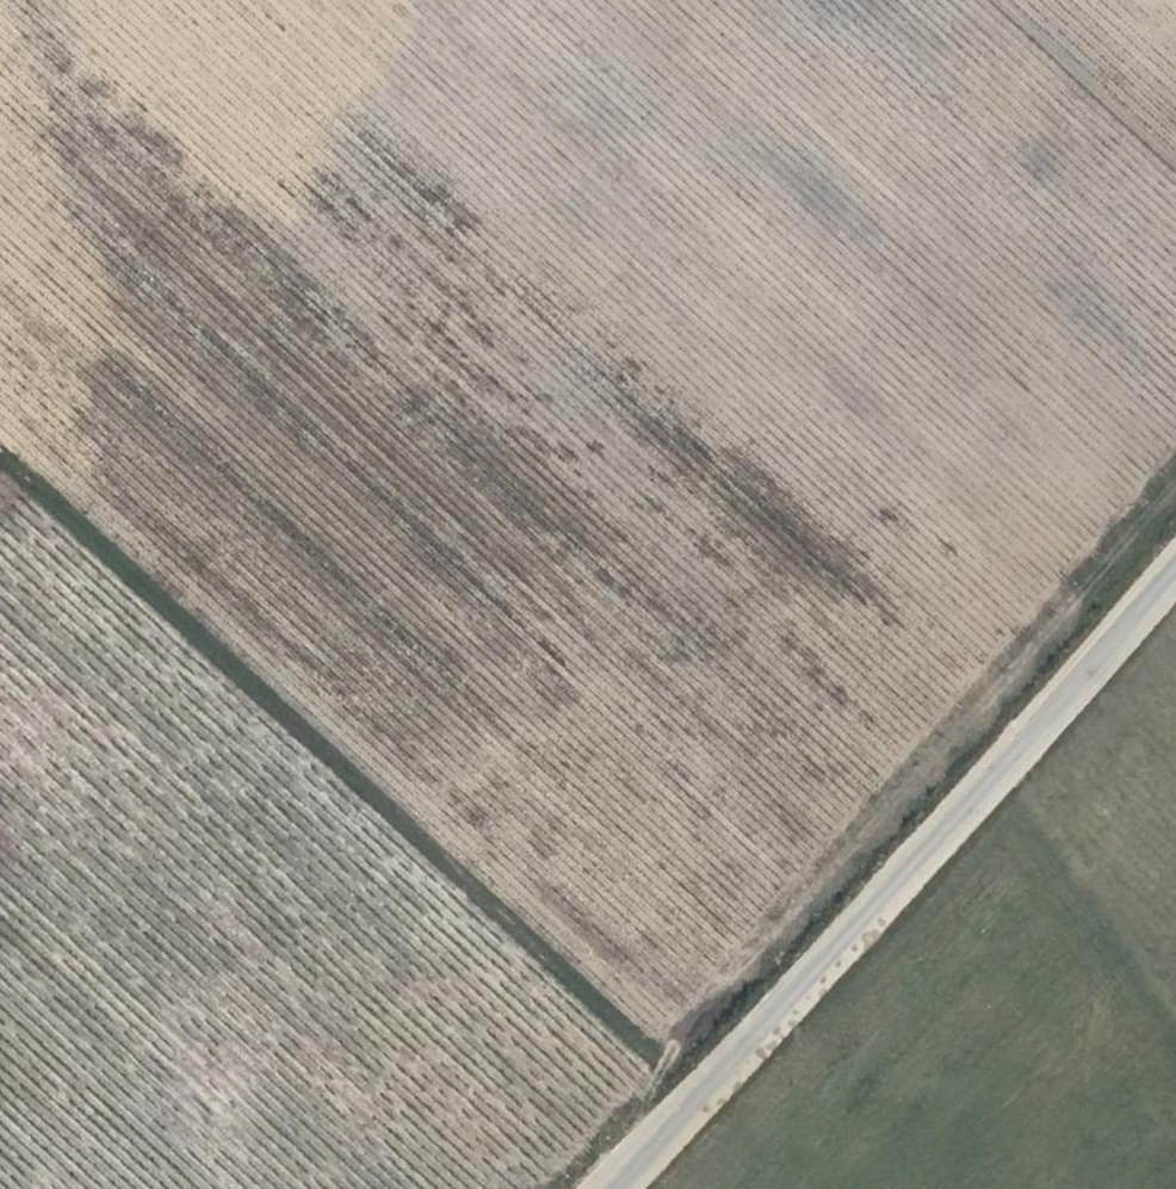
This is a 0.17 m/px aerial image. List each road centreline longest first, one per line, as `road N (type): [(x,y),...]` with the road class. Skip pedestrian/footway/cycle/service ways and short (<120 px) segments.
road 1 (track): [(0,471),(114,562),(706,1100)]
road 2 (unclassified): [(624,1188),(1025,756),(1175,573)]

